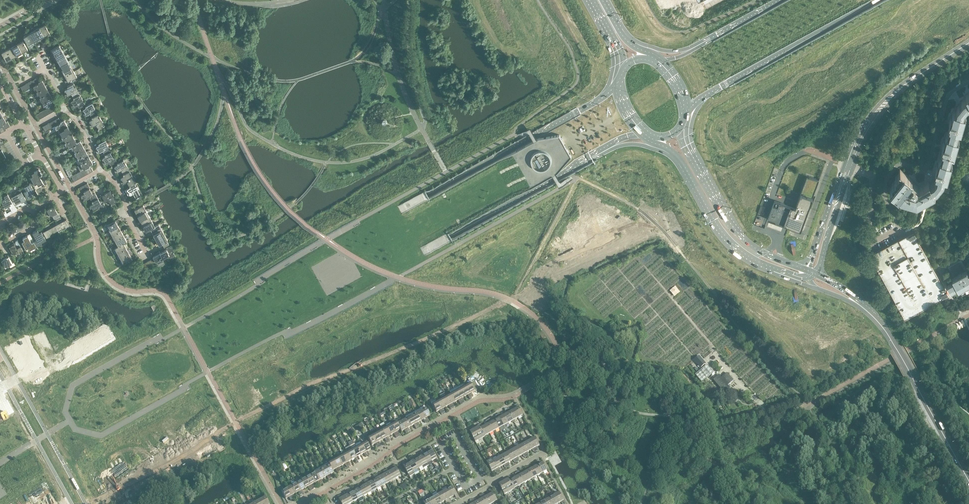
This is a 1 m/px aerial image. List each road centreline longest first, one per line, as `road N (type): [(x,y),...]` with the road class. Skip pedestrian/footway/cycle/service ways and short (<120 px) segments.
road 1 (motorway): [(0,495),(896,0)]
road 2 (motorway): [(0,474),(848,0)]
road 3 (motorway): [(0,464),(830,0)]
road 4 (motorway): [(807,0),(0,450)]
road 5 (motorway): [(760,0),(0,430)]
road 6 (motorway): [(603,97),(0,436)]
road 7 (motorway): [(0,489),(588,158)]
road 8 (motorway): [(710,93),(875,0)]
road 9 (secondary): [(968,481),(882,326)]
road 10 (primary): [(796,266),(738,232),(694,158)]
road 11 (tertiary): [(86,503),(16,379)]
road 12 (tertiary): [(6,384),(72,503)]
road 13 (primary): [(686,172),(724,236),(768,267)]

